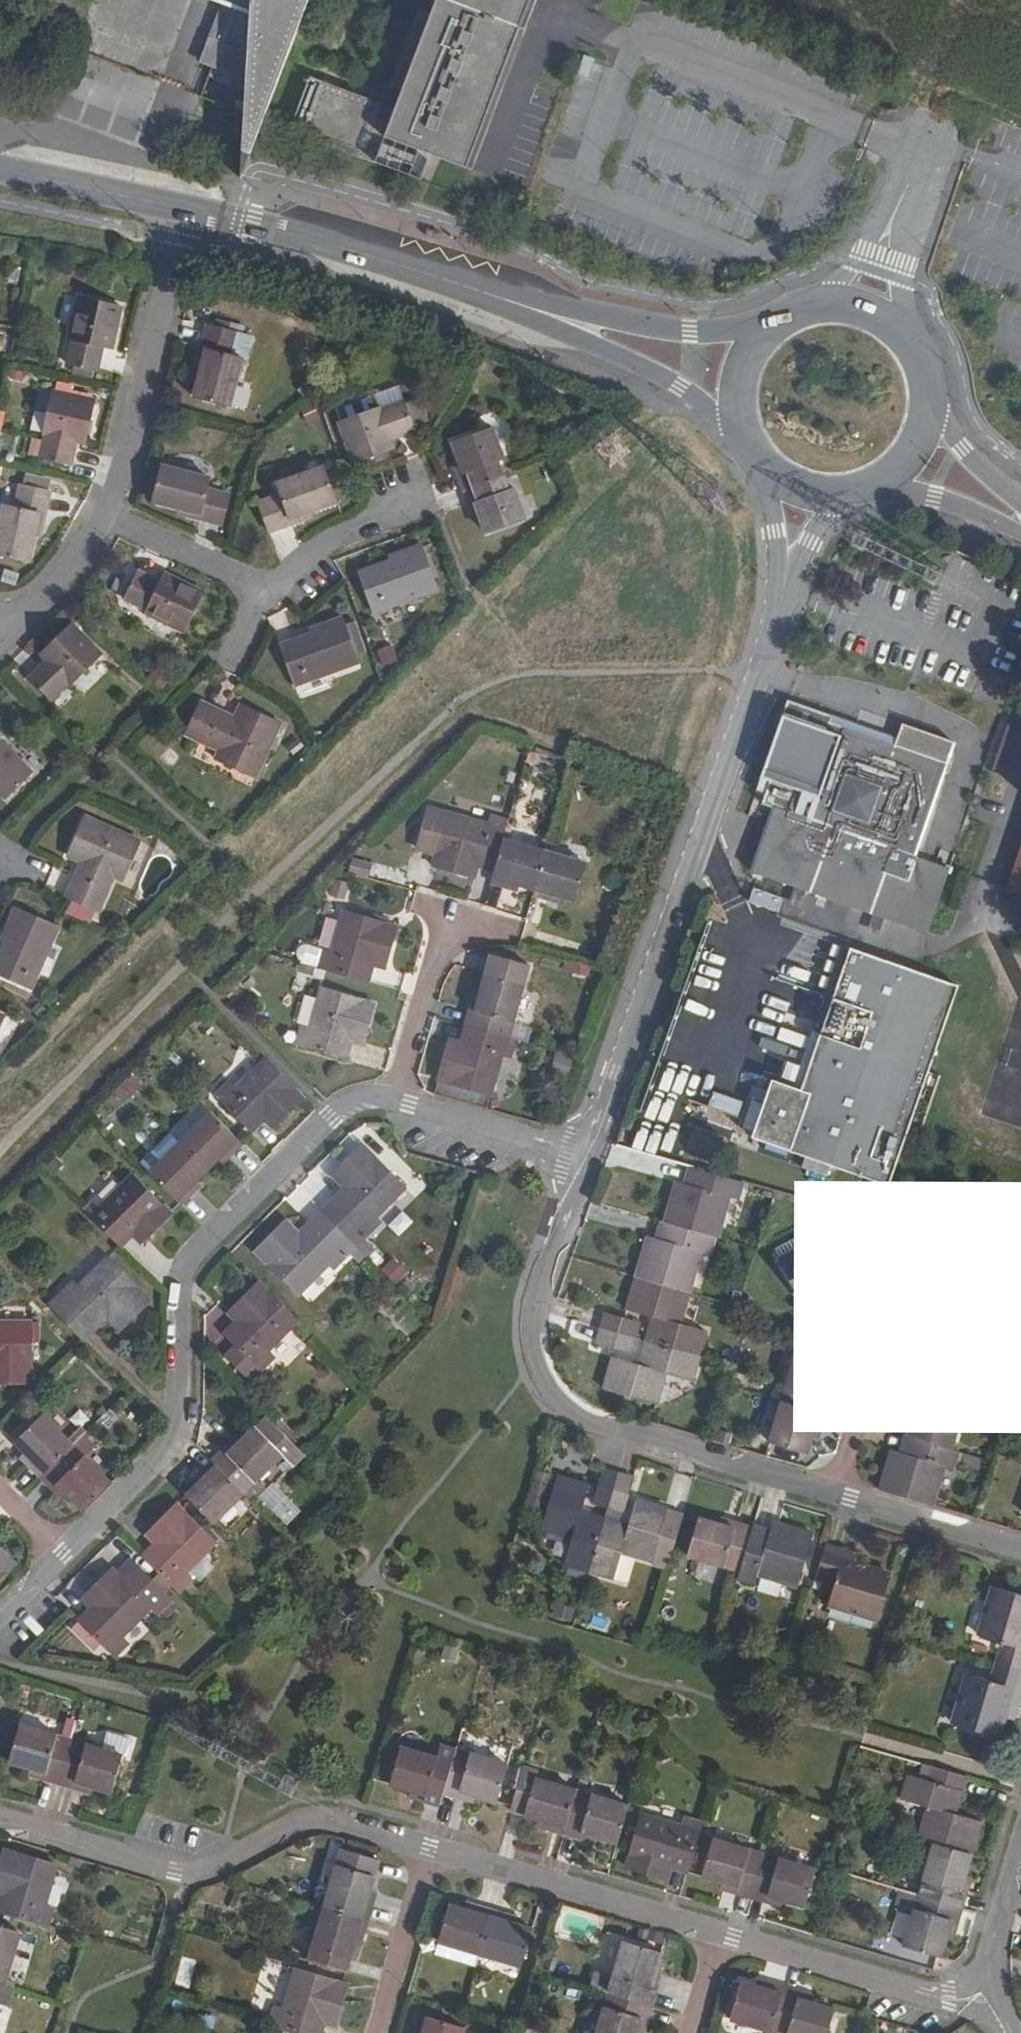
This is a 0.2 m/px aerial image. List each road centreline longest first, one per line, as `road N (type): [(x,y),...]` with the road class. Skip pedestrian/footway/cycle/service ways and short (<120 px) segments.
road 1 (residential): [(1020,1546),(602,1427),(565,1404),(535,1358),(532,1322),(592,1154)]
road 2 (residential): [(395,1098),(350,1101),(195,1251),(180,1287),(173,1432),(65,1553)]
road 3 (residential): [(592,1154),(783,599)]
road 4 (residential): [(0,1818),(177,1872),(210,1870),(315,1820),(430,1848)]
road 5 (residential): [(430,1848),(842,1969)]
road 6 (tertiary): [(498,297),(185,209)]
road 7 (residential): [(185,209),(108,517)]
road 8 (tertiary): [(788,318),(691,330),(498,297)]
road 9 (tertiary): [(498,297),(652,372),(744,433)]
road 10 (residential): [(592,1154),(395,1098)]
road 11 (tertiary): [(926,404),(917,361),(885,323),(832,307),(788,318)]
road 12 (residential): [(433,499),(329,538),(269,594)]
road 13 (residential): [(376,2032),(430,1848)]
road 14 (tertiary): [(185,209),(0,169)]
road 15 (residential): [(447,918),(395,1098)]
road 16 (residential): [(269,594),(108,517)]
road 17 (residential): [(842,1969),(856,1983),(987,2021),(1002,2032)]
road 18 (residential): [(842,1969),(955,1992),(994,1972)]
road 19 (residential): [(108,517),(81,558),(6,636)]
road 20 (tertiary): [(885,478),(1020,530)]
road 21 (residential): [(783,599),(810,541),(866,488)]
road 22 (residential): [(760,461),(783,599)]
road 23 (tertiary): [(1020,499),(926,404)]
road 24 (tertiary): [(788,318),(750,355),(740,380),(744,433)]
road 25 (residential): [(994,1972),(1020,1851)]

